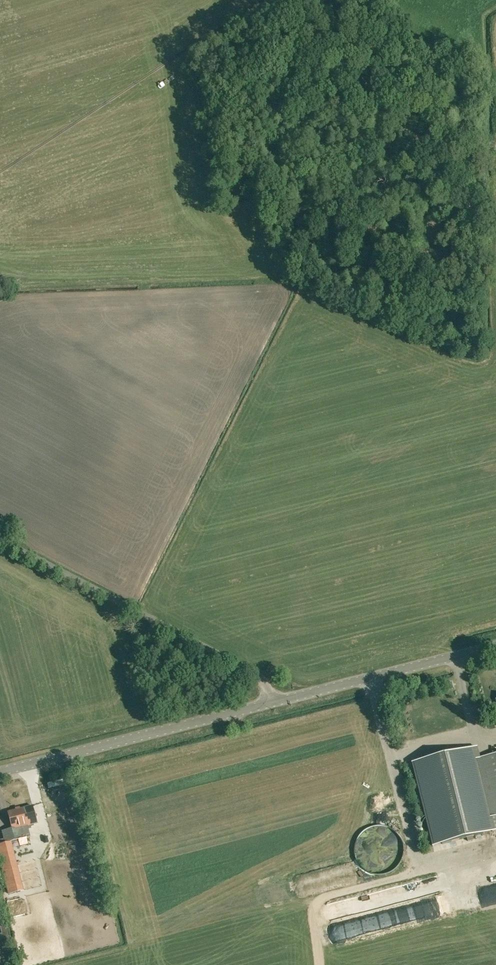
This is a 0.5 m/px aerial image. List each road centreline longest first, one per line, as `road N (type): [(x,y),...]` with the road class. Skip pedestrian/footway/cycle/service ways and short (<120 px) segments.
road 1 (unclassified): [(270,704),(250,670),(0,539)]
road 2 (tertiary): [(0,773),(270,704)]
road 3 (tertiary): [(270,704),(495,647)]

